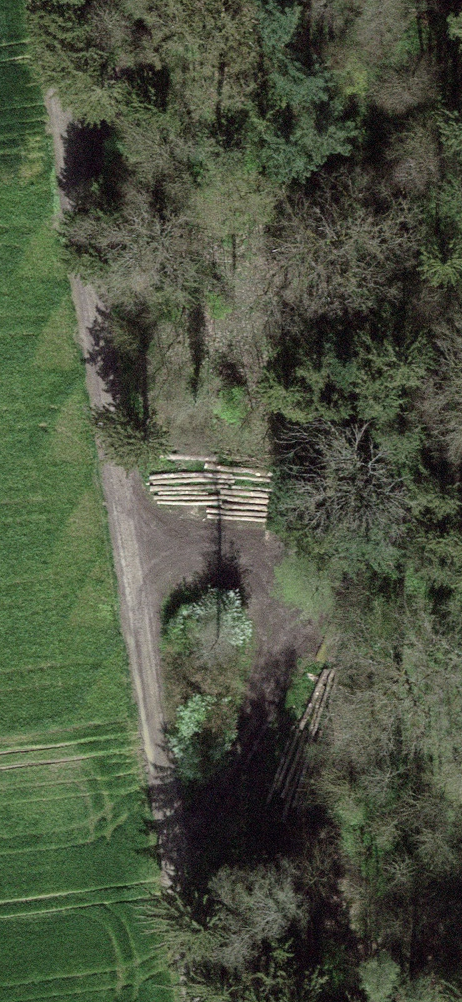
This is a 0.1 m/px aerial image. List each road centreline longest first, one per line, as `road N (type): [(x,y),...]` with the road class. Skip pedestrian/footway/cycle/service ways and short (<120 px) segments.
road 1 (track): [(208,1001),(49,0)]
road 2 (track): [(140,576),(461,456)]
road 3 (track): [(71,140),(172,0)]

